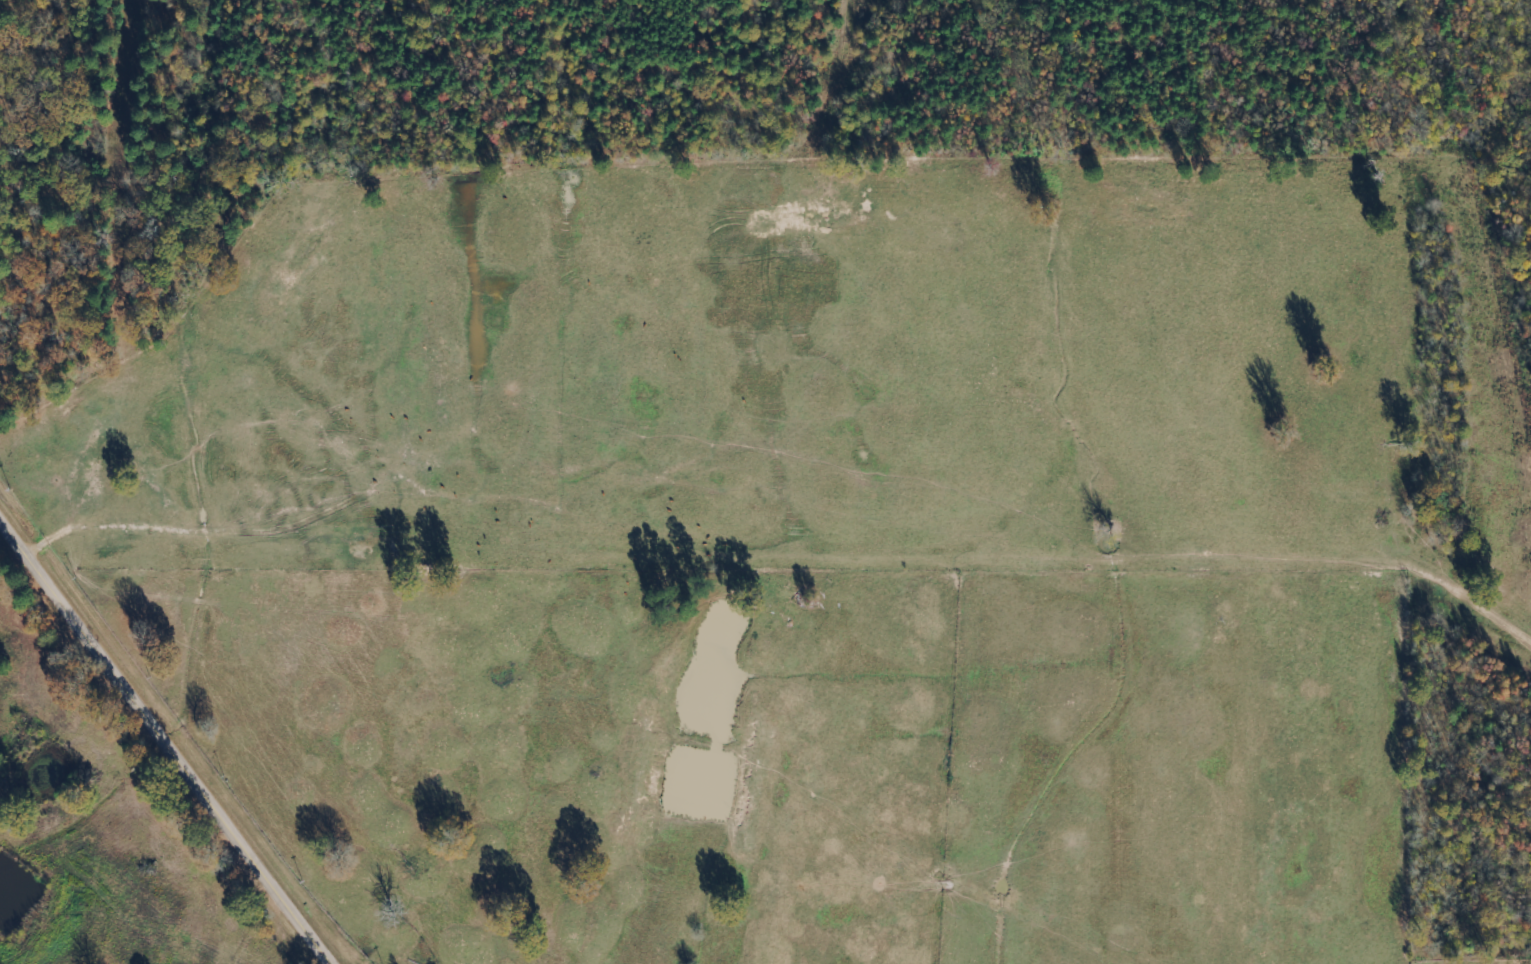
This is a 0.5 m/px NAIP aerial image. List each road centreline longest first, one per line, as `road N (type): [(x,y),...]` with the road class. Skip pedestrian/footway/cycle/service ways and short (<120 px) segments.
road 1 (residential): [(0,143),(227,265),(385,178),(339,0)]
road 2 (tertiary): [(0,524),(331,963)]

